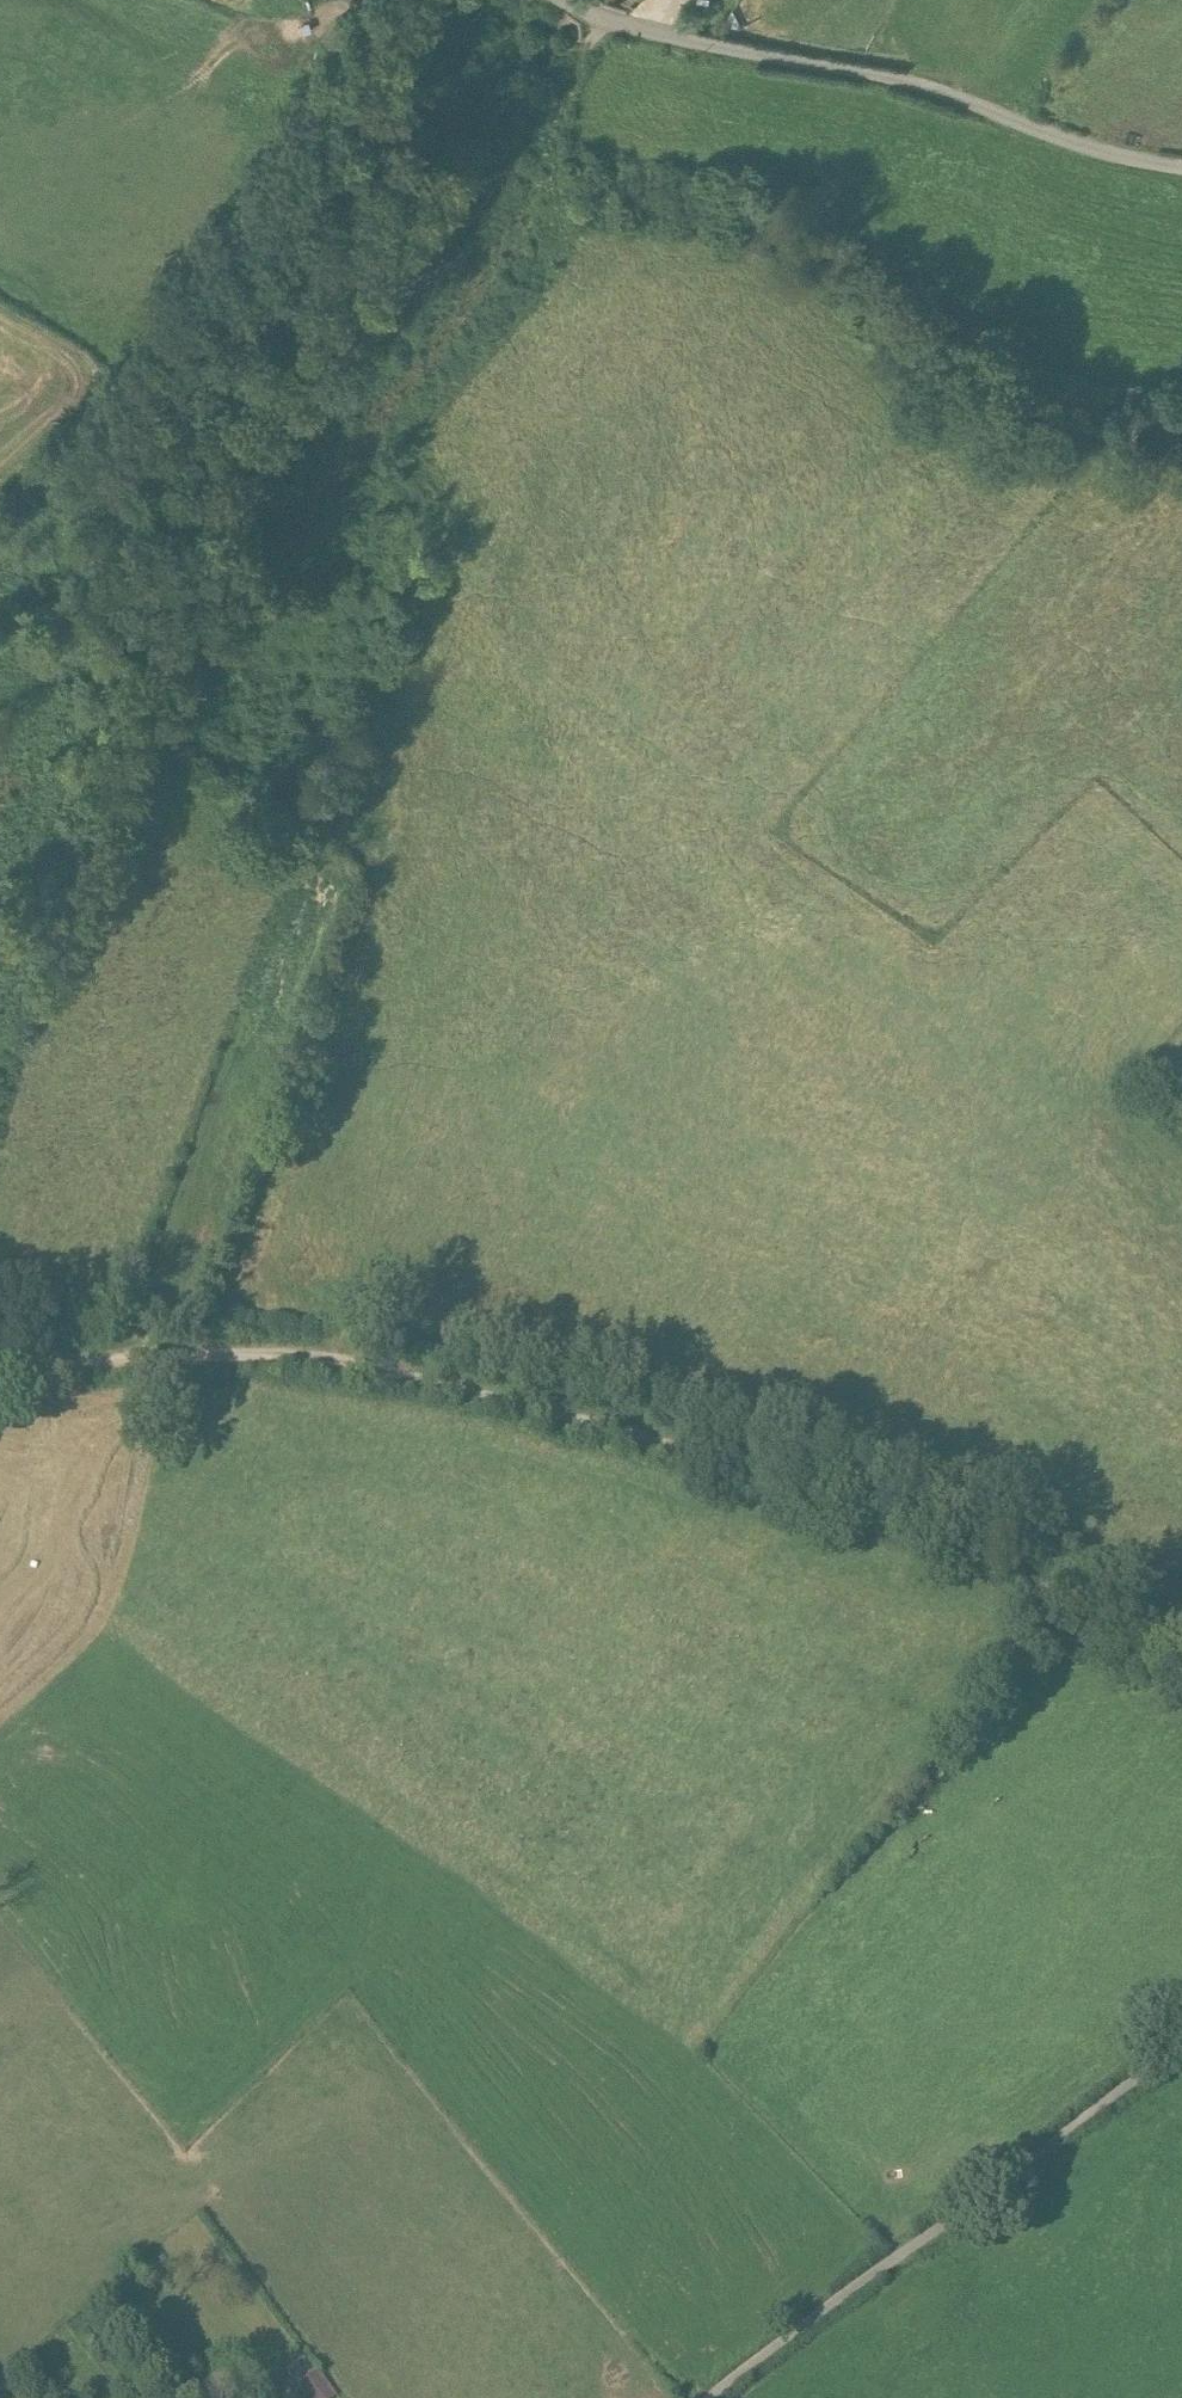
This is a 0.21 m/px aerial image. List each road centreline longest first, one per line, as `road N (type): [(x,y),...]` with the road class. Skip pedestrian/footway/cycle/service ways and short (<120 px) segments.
road 1 (track): [(0,1362),(45,1368),(162,1352),(340,1358),(576,1422),(919,1540),(1181,1647)]
road 2 (unclassified): [(1181,170),(1122,160),(901,81),(652,34),(564,0)]
road 3 (track): [(707,2397),(1181,2045)]

